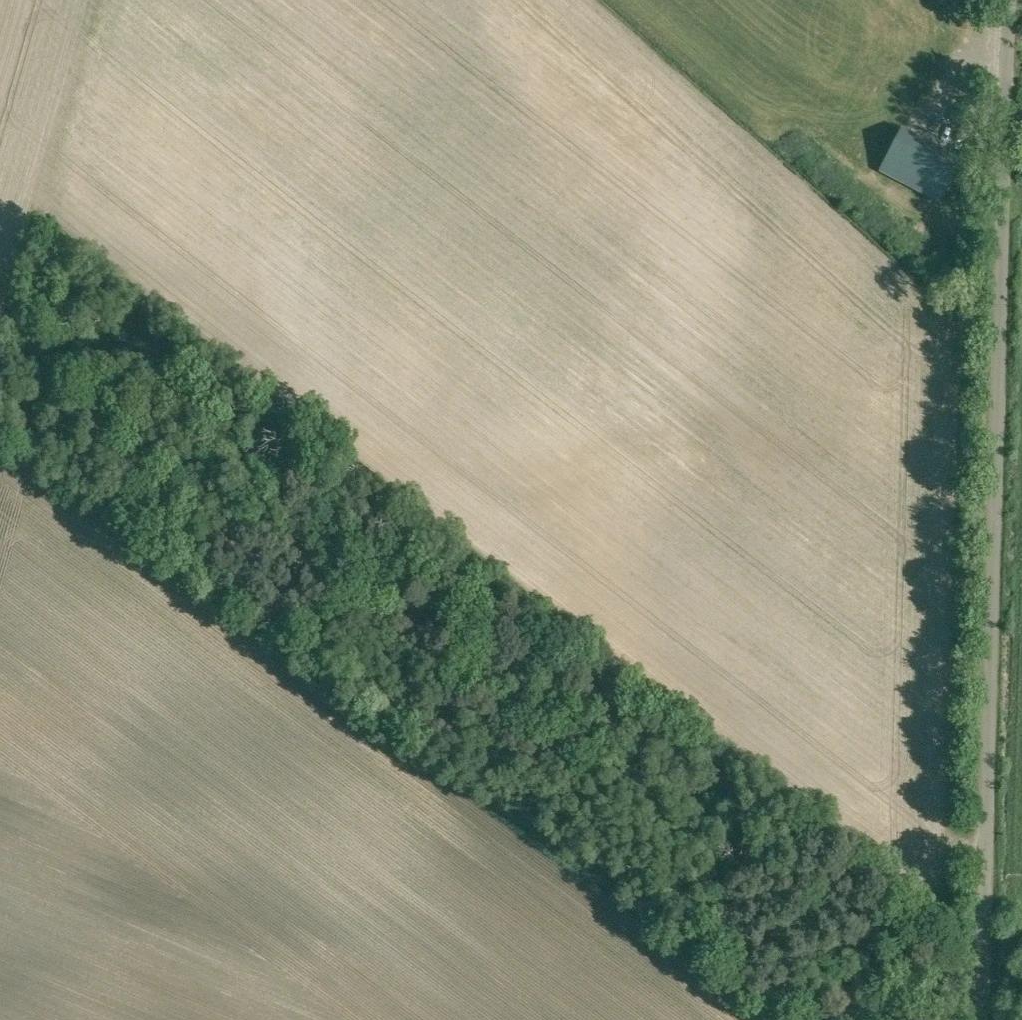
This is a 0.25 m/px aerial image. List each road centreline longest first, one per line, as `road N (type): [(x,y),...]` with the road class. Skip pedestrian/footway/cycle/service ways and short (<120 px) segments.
road 1 (unclassified): [(980,1019),(1003,0)]

